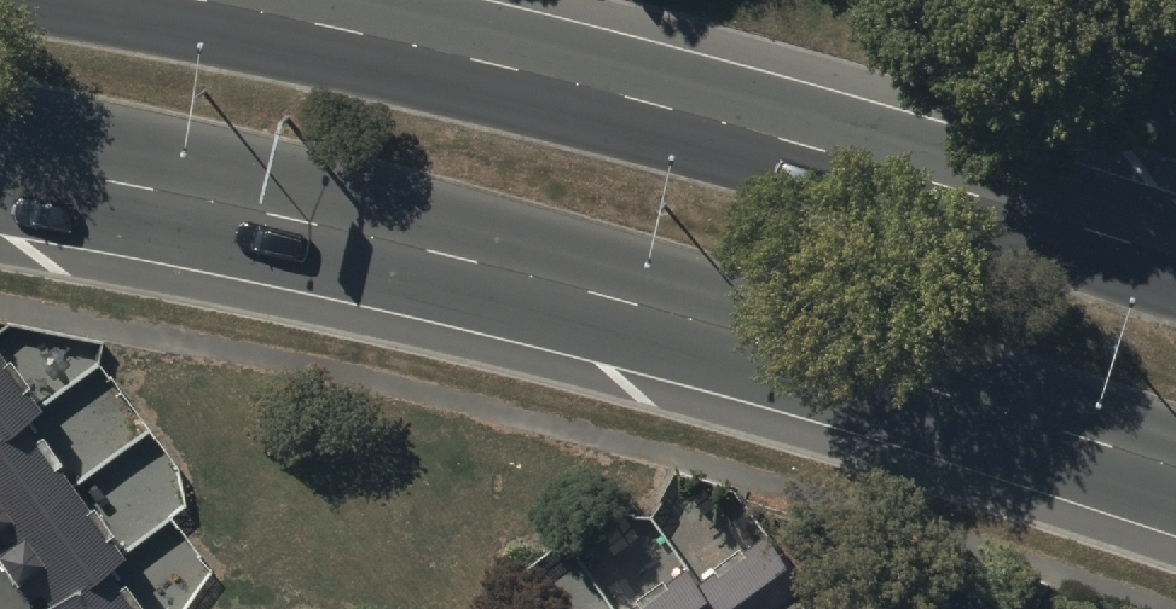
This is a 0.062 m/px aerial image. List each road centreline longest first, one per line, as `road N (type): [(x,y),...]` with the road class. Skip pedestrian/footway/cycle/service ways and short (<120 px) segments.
road 1 (trunk): [(1175,468),(786,347),(467,260),(0,160)]
road 2 (trunk): [(195,0),(537,76),(849,159),(1175,260)]

